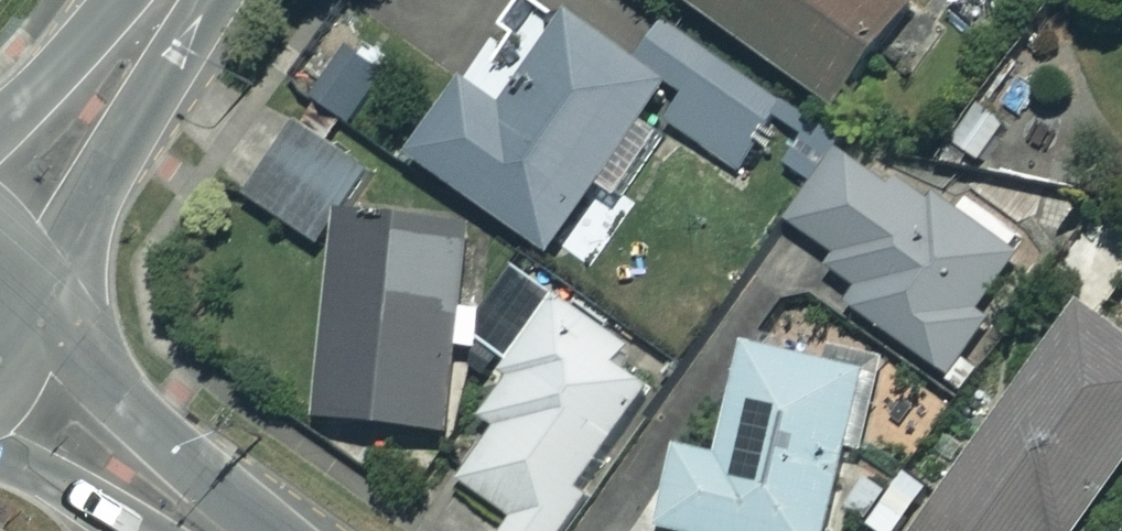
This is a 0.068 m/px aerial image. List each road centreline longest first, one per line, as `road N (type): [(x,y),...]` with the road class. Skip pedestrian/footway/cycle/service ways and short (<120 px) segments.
road 1 (tertiary): [(0,201),(94,109),(171,0)]
road 2 (tertiary): [(204,530),(0,394)]
road 3 (tertiary): [(0,254),(17,302),(14,348),(0,375)]

